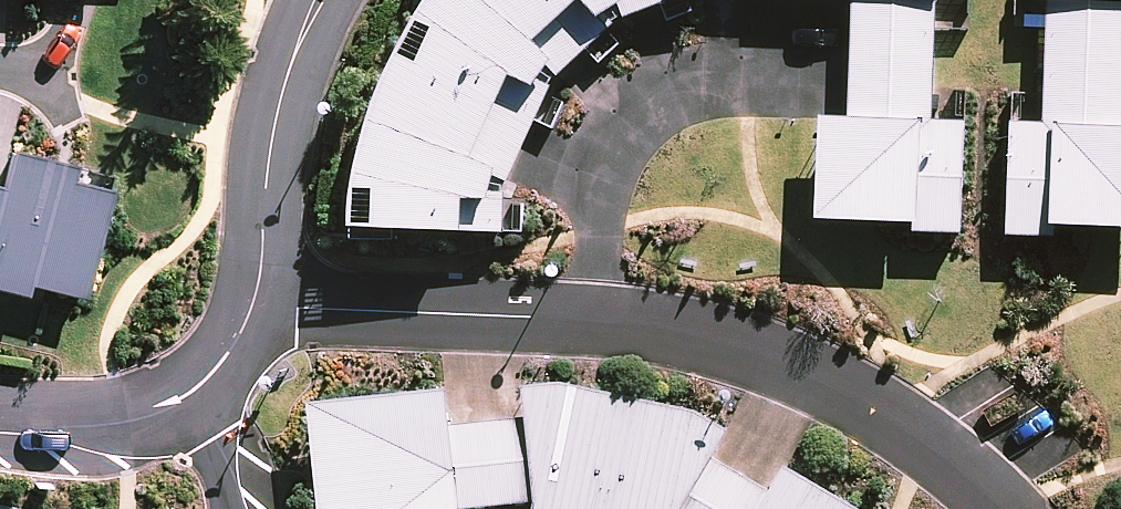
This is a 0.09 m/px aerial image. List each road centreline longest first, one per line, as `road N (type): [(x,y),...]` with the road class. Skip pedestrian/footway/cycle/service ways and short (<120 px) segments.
road 1 (residential): [(1011,508),(947,438),(820,367),(670,323),(592,318)]
road 2 (residential): [(820,68),(688,78),(648,92),(609,149),(592,318)]
road 3 (residential): [(592,318),(256,302)]
road 4 (residential): [(256,302),(262,193),(280,103),(317,0)]
road 5 (residential): [(0,409),(138,412),(189,393)]
road 6 (residential): [(189,393),(215,442),(233,508)]

